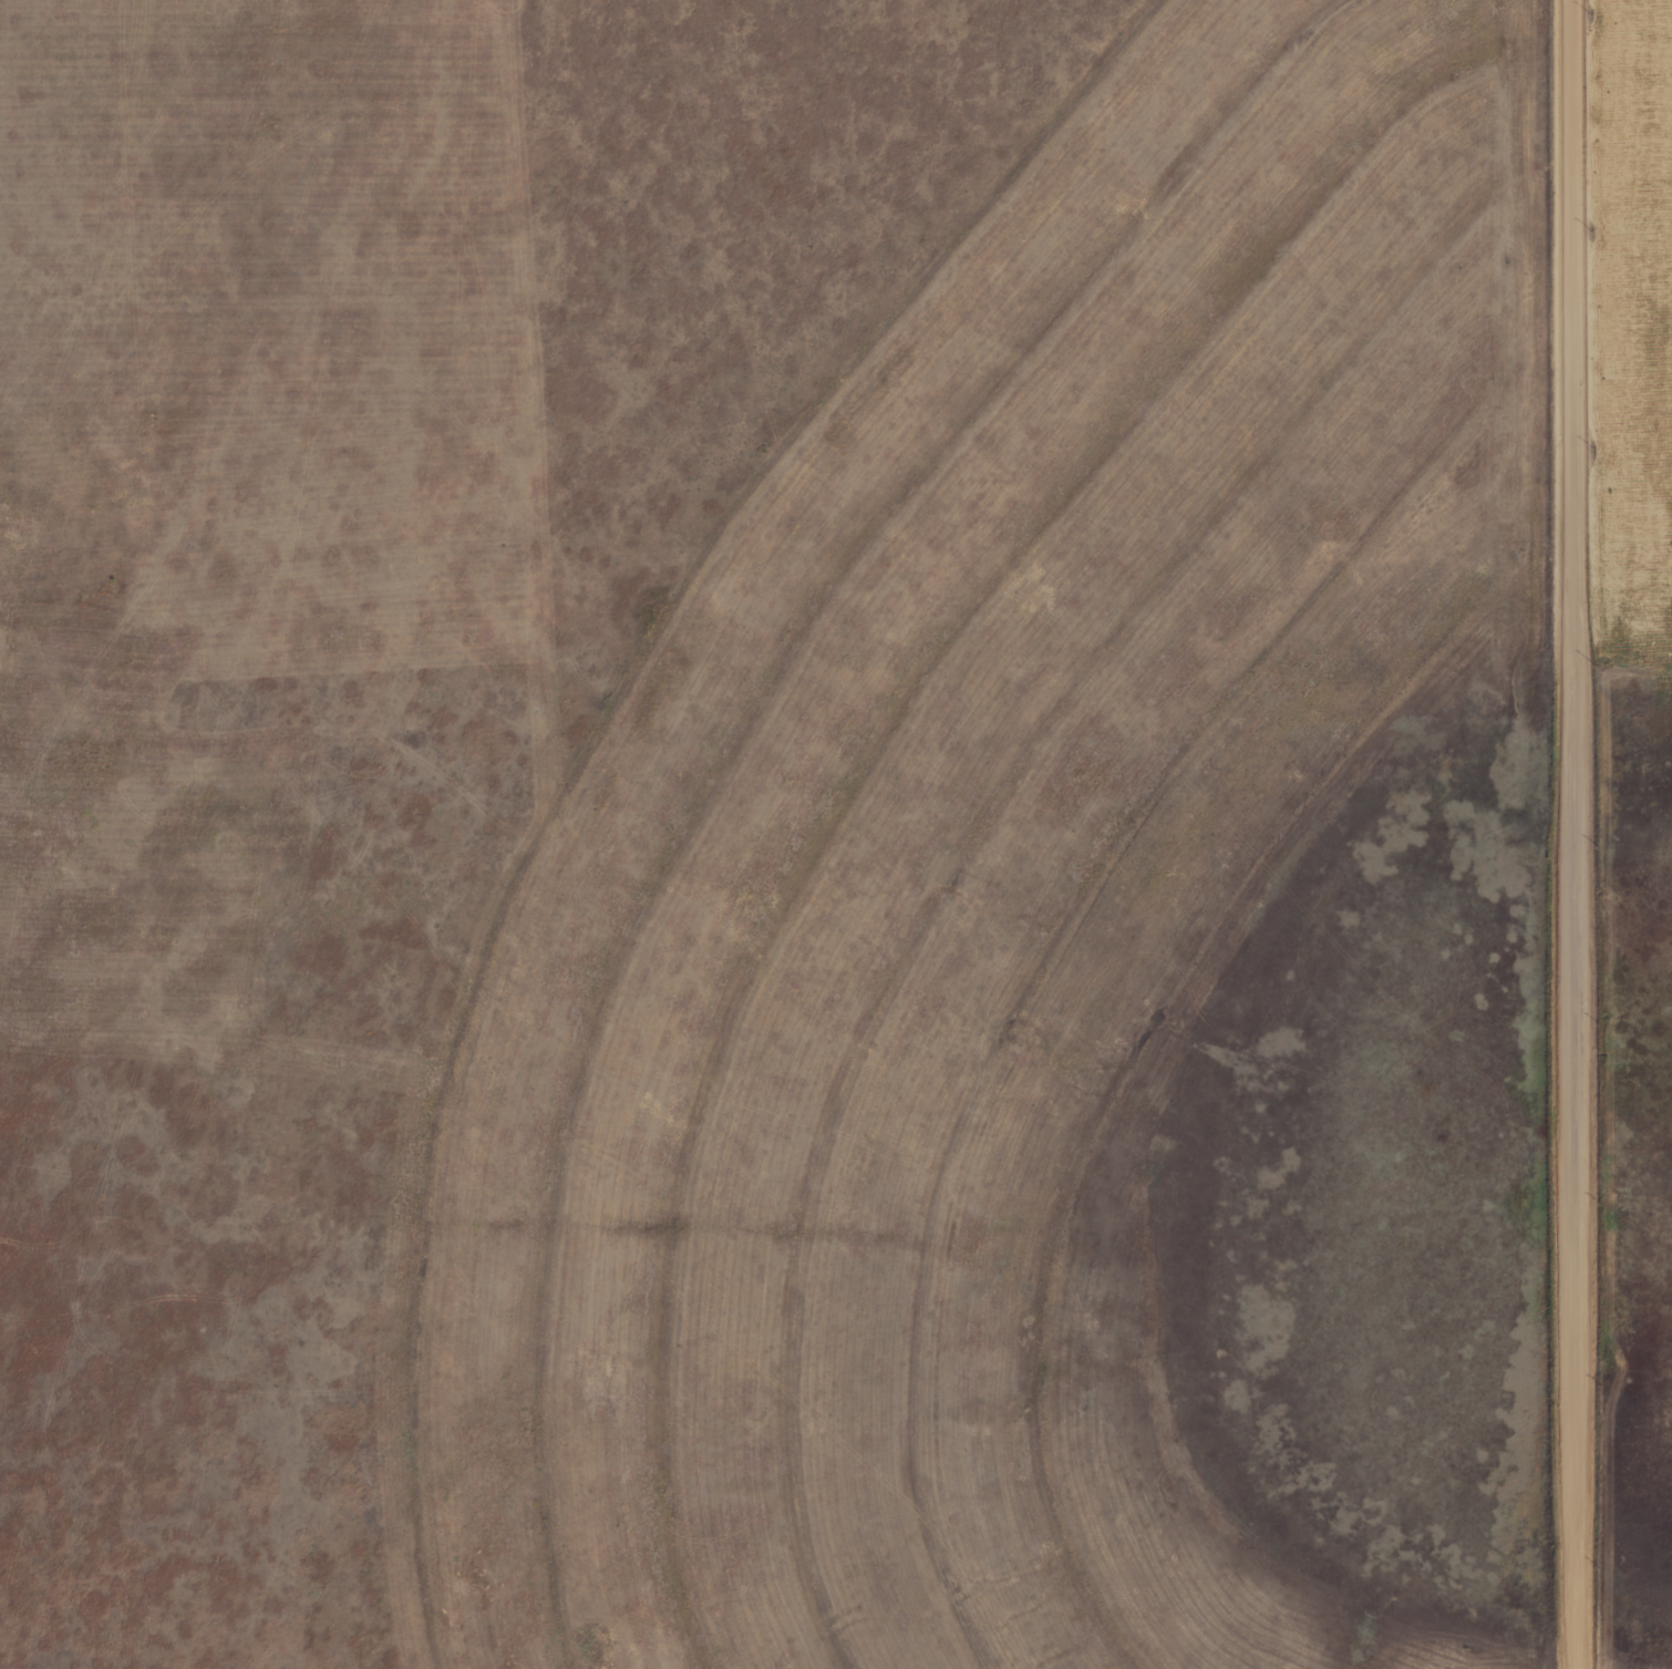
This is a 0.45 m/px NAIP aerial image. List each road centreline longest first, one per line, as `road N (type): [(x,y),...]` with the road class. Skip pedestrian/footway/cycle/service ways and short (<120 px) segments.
road 1 (residential): [(1598,1668),(1591,0)]

